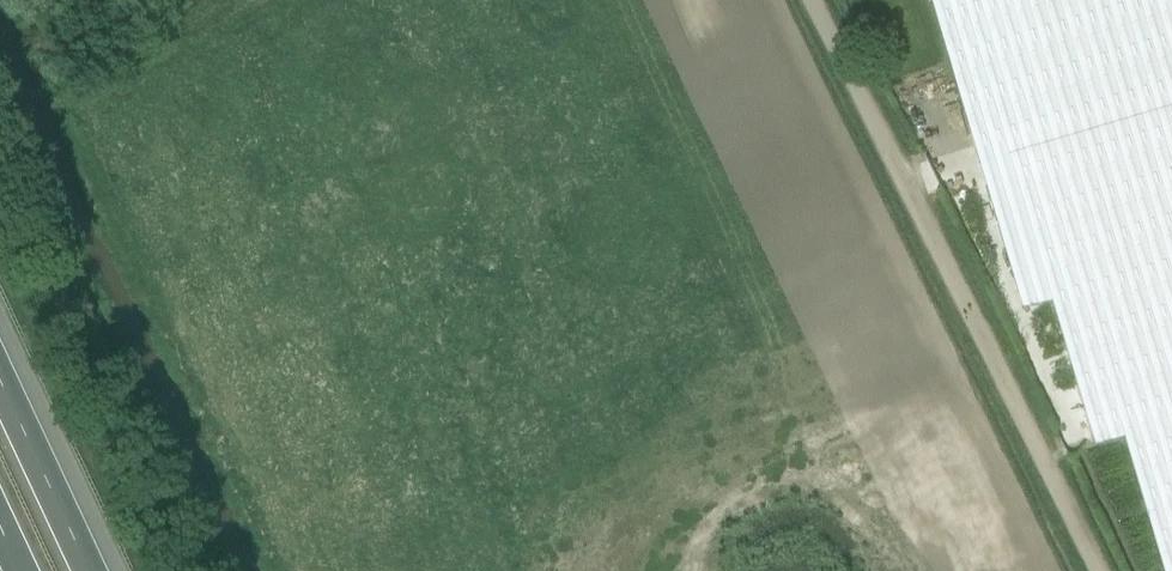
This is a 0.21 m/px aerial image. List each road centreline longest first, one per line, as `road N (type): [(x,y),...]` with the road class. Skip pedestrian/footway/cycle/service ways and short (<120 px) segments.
road 1 (track): [(1097,570),(816,0)]
road 2 (motorway): [(85,570),(0,389)]

